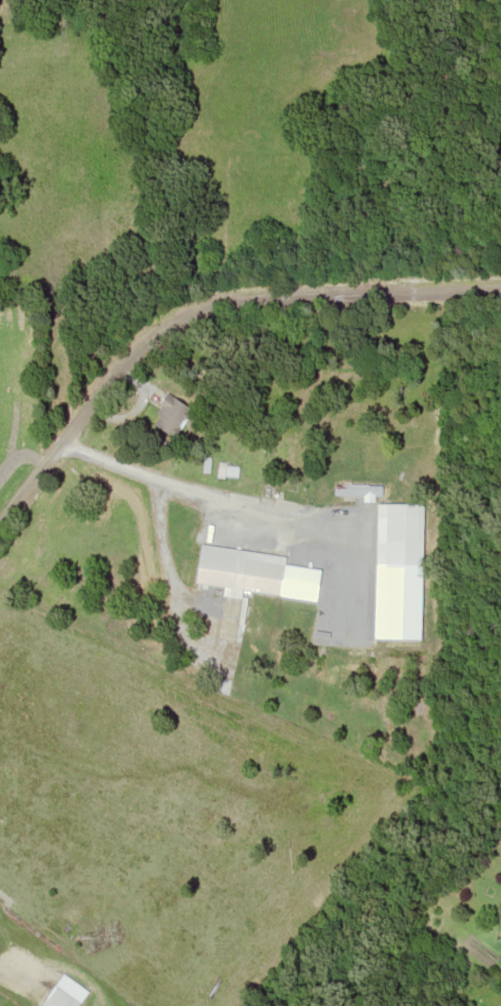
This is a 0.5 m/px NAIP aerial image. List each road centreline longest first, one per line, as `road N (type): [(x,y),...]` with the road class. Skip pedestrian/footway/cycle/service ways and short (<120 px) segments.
road 1 (residential): [(0,516),(120,367),(185,316),(261,300),(500,287)]

